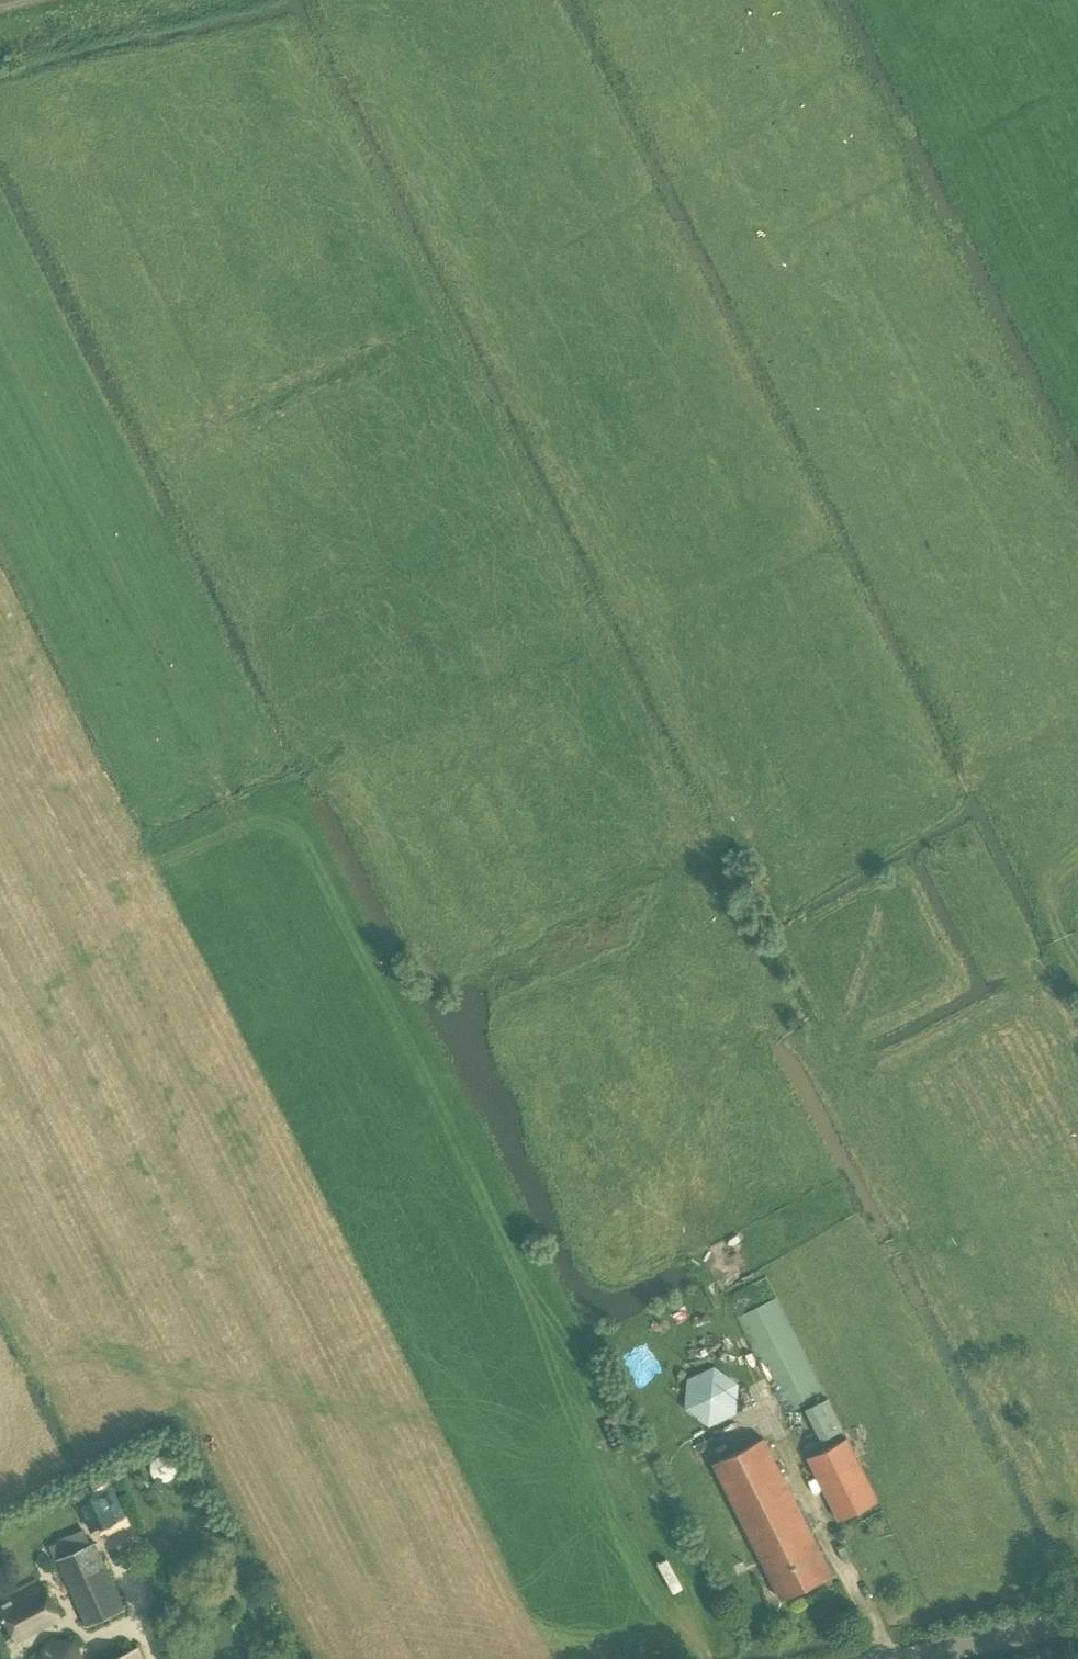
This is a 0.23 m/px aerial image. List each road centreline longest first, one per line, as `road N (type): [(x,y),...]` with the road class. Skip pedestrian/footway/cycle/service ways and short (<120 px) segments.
road 1 (tertiary): [(922,1658),(1077,1622)]

